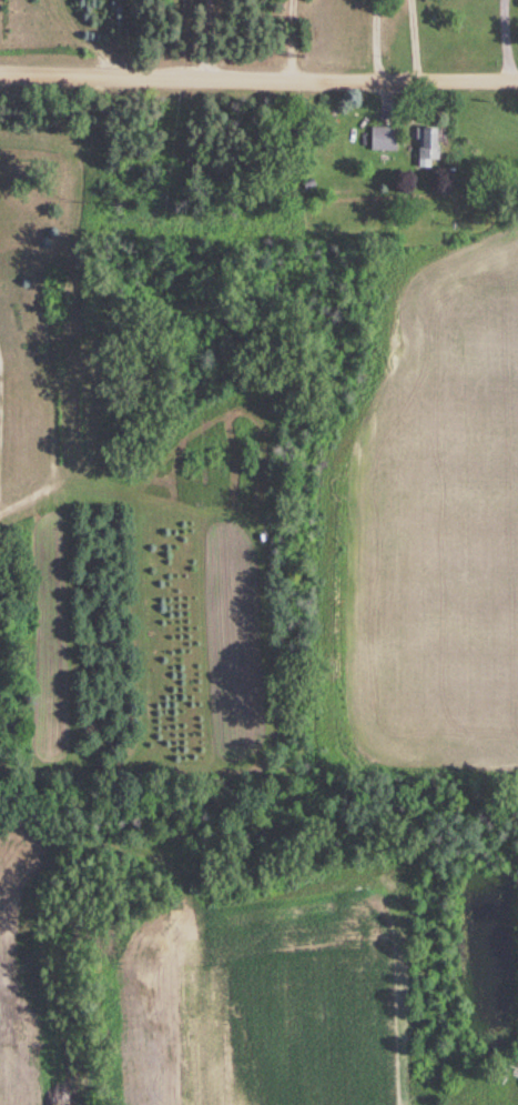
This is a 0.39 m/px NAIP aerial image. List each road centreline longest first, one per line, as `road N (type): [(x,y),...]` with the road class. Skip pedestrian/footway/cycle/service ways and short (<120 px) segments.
road 1 (residential): [(0,74),(517,81)]

